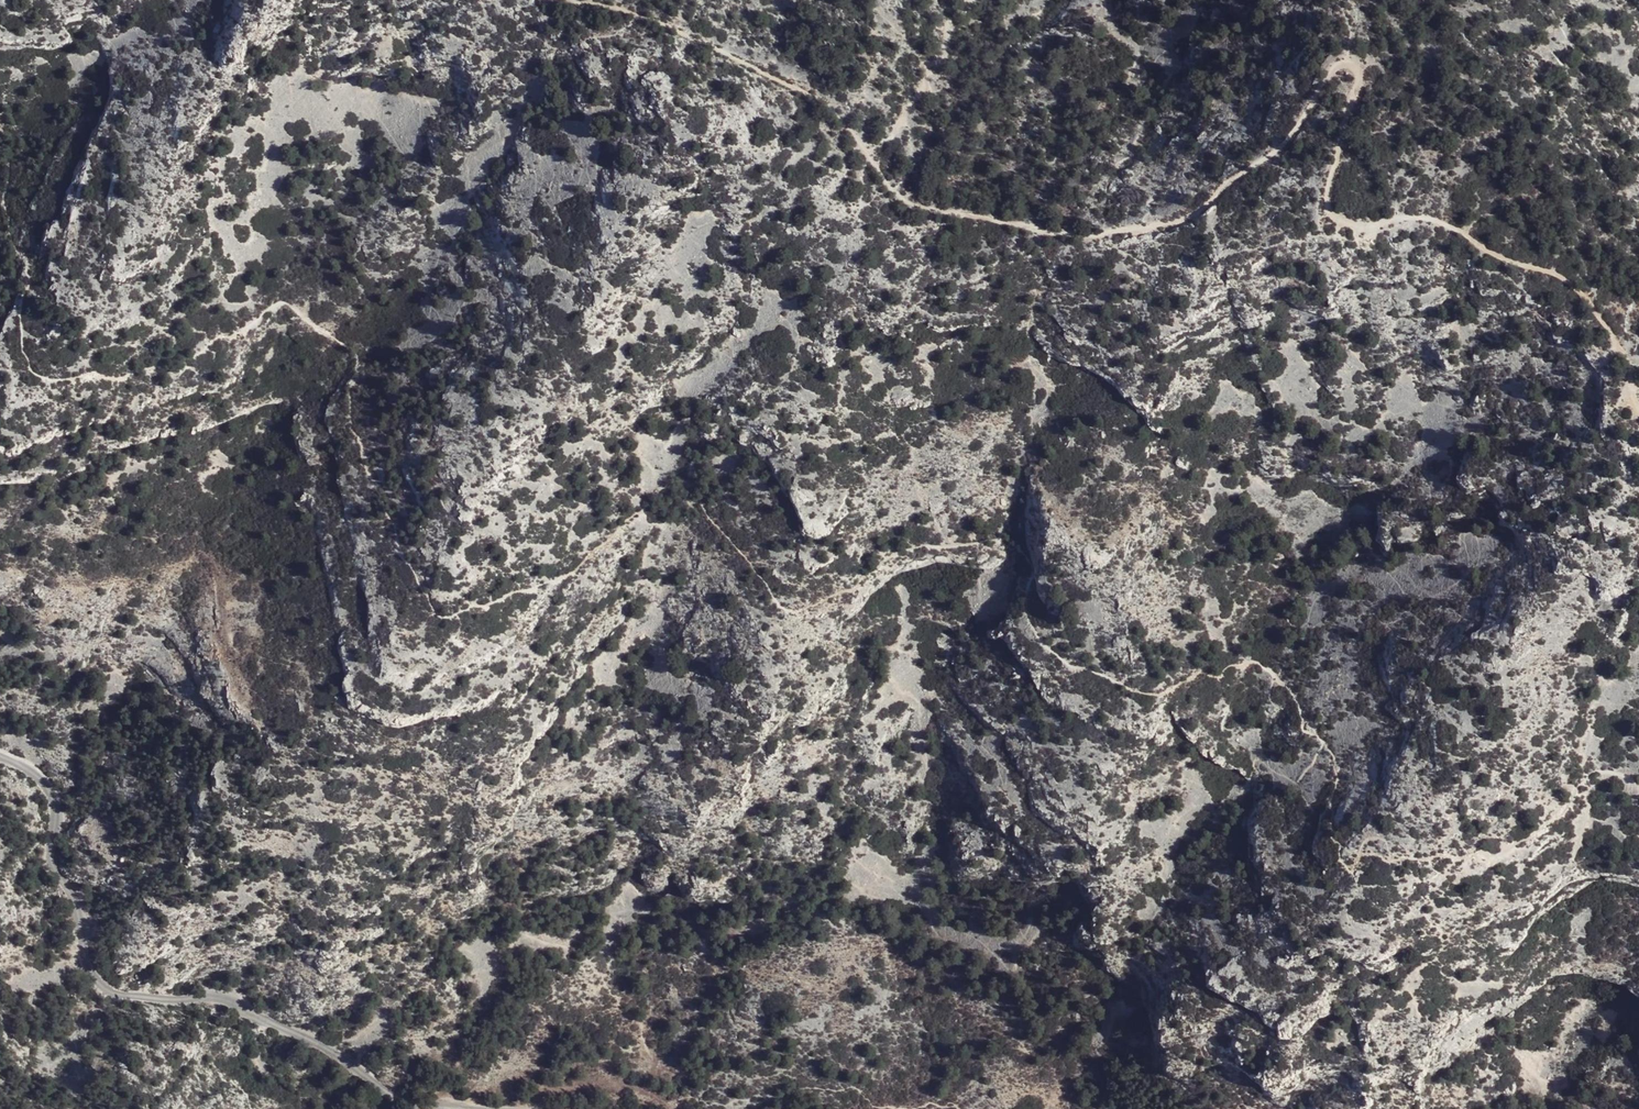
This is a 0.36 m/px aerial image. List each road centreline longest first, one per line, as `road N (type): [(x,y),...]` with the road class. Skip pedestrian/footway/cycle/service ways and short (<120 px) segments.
road 1 (track): [(564,0),(638,15),(817,98),(908,202),(1056,233),(1147,228),(1203,209),(1283,146),(1330,74),(1351,66),(1358,86),(1332,176),(1334,216),(1363,227),(1426,218),(1510,261),(1559,275),(1586,297),(1629,361),(1638,408)]
road 2 (unclassified): [(450,1108),(394,1098),(334,1052),(232,1004),(107,991),(53,864),(52,792),(37,774),(0,756)]

